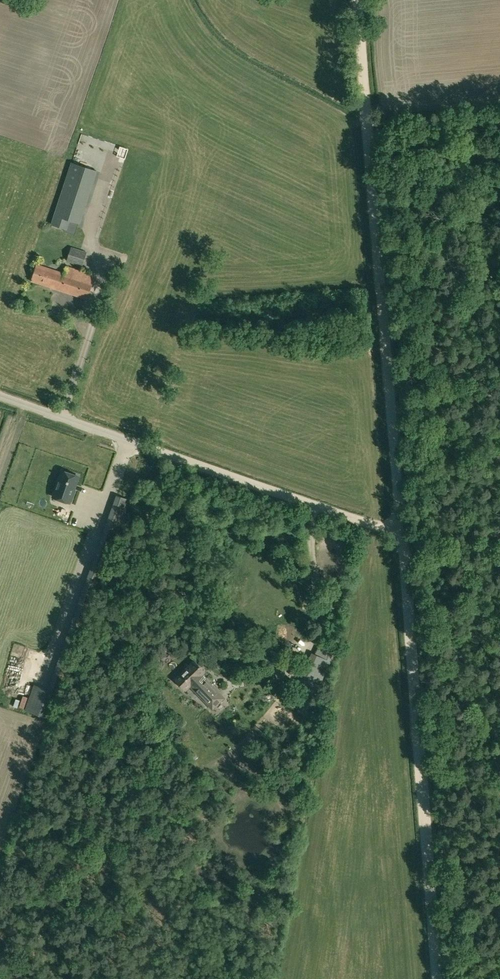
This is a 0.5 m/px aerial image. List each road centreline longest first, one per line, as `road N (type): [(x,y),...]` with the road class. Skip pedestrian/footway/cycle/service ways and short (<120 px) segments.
road 1 (track): [(438,978),(368,131)]
road 2 (track): [(401,537),(158,450)]
road 3 (unclassified): [(158,450),(0,395)]
road 4 (track): [(368,131),(357,0)]

